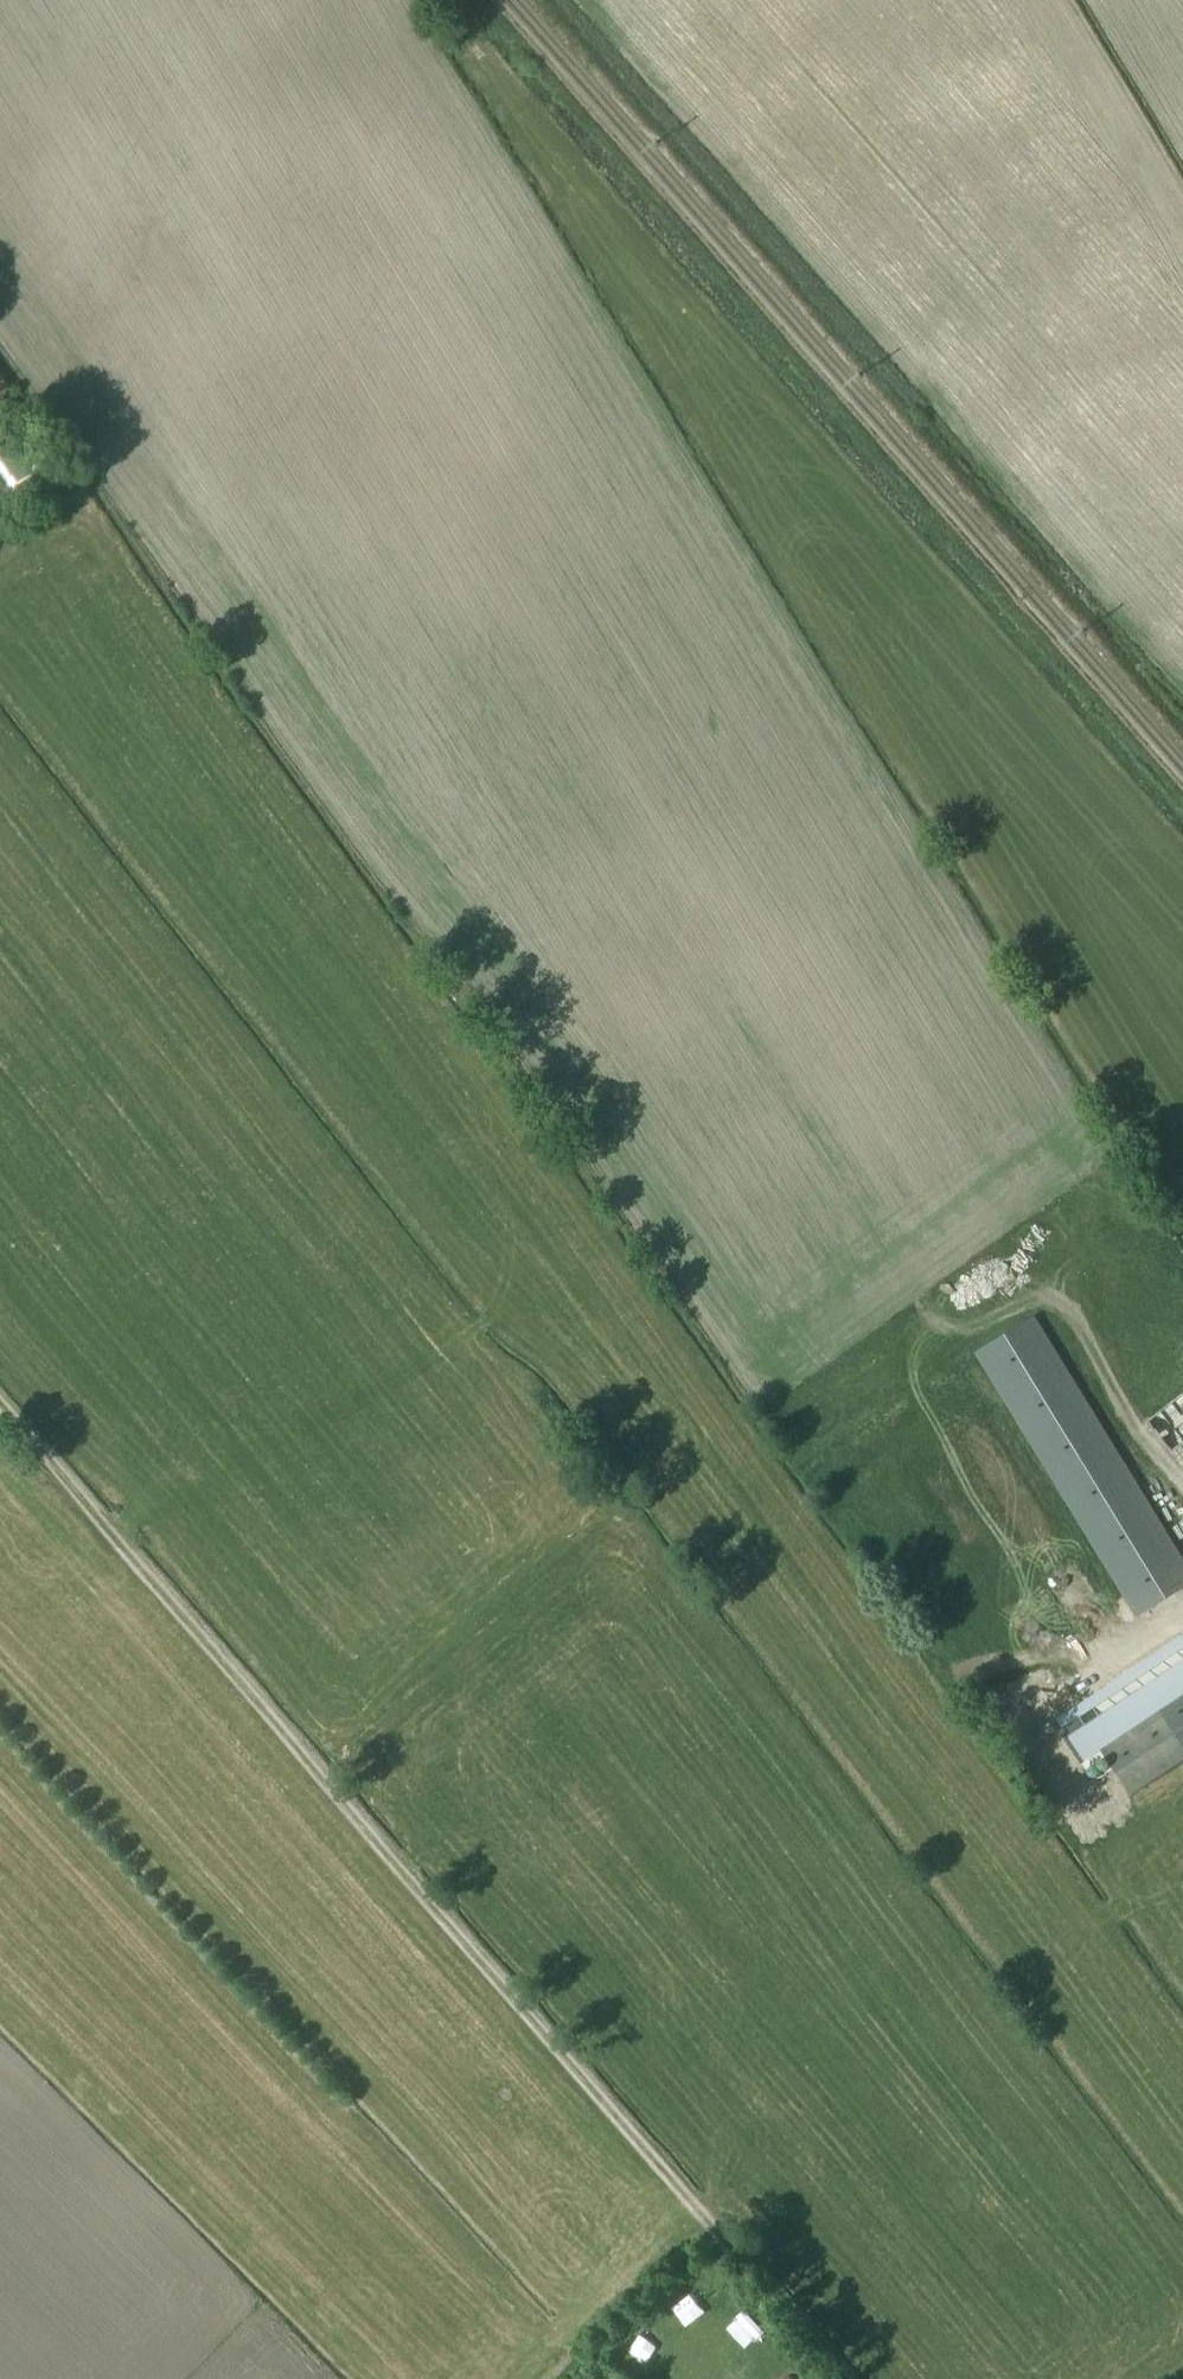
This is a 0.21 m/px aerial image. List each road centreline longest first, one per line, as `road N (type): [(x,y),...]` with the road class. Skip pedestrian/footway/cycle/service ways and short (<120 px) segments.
road 1 (track): [(0,1406),(843,2378)]

